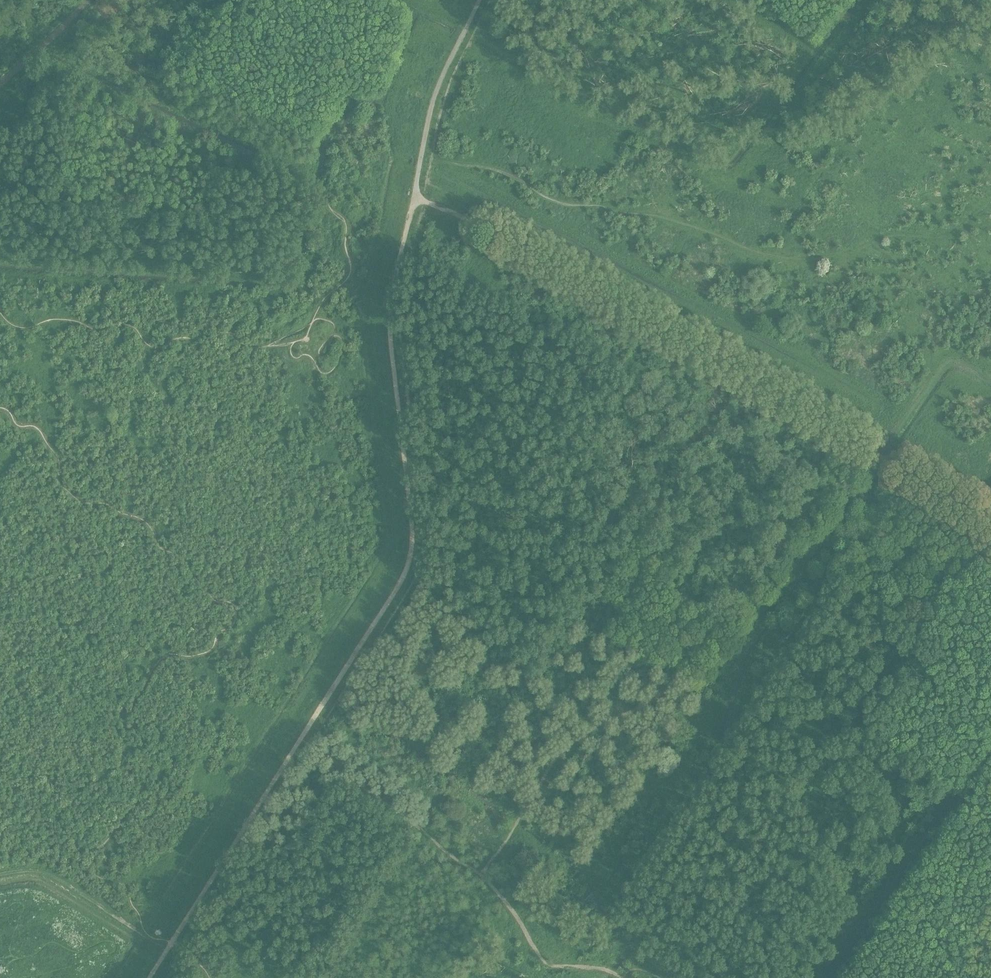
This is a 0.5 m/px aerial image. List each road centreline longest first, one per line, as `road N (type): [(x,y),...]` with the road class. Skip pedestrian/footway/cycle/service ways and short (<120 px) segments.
road 1 (track): [(172,943),(407,570),(413,539),(391,341),(393,288),(416,197)]
road 2 (track): [(990,537),(712,352),(539,253),(416,197)]
road 3 (track): [(422,158),(446,68),(480,0)]

